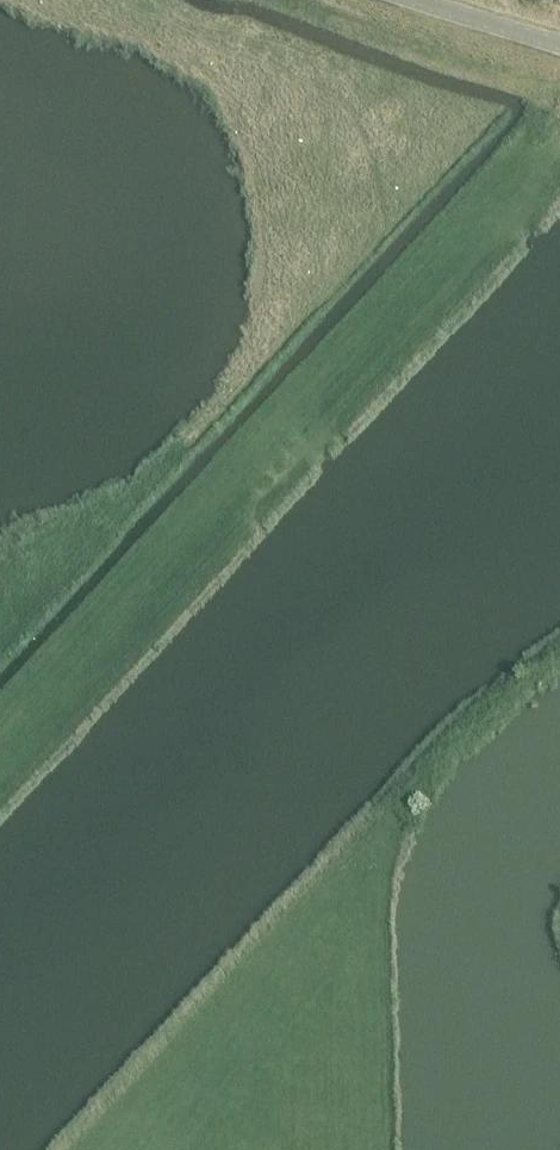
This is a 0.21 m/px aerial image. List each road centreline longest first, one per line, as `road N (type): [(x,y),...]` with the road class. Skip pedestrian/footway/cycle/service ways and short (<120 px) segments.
road 1 (unclassified): [(559,40),(423,0)]

